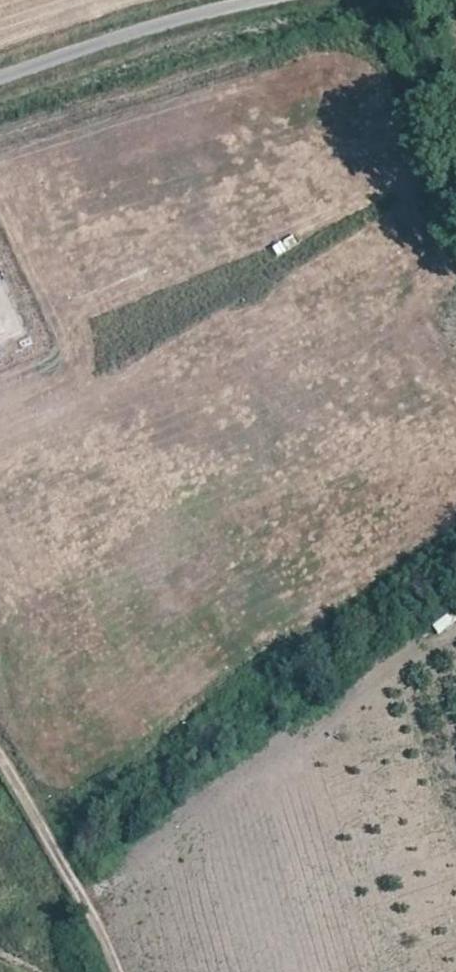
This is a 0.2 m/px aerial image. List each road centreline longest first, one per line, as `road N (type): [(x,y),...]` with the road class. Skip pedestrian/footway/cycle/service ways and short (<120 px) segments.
road 1 (unclassified): [(0,80),(198,10),(258,0)]

